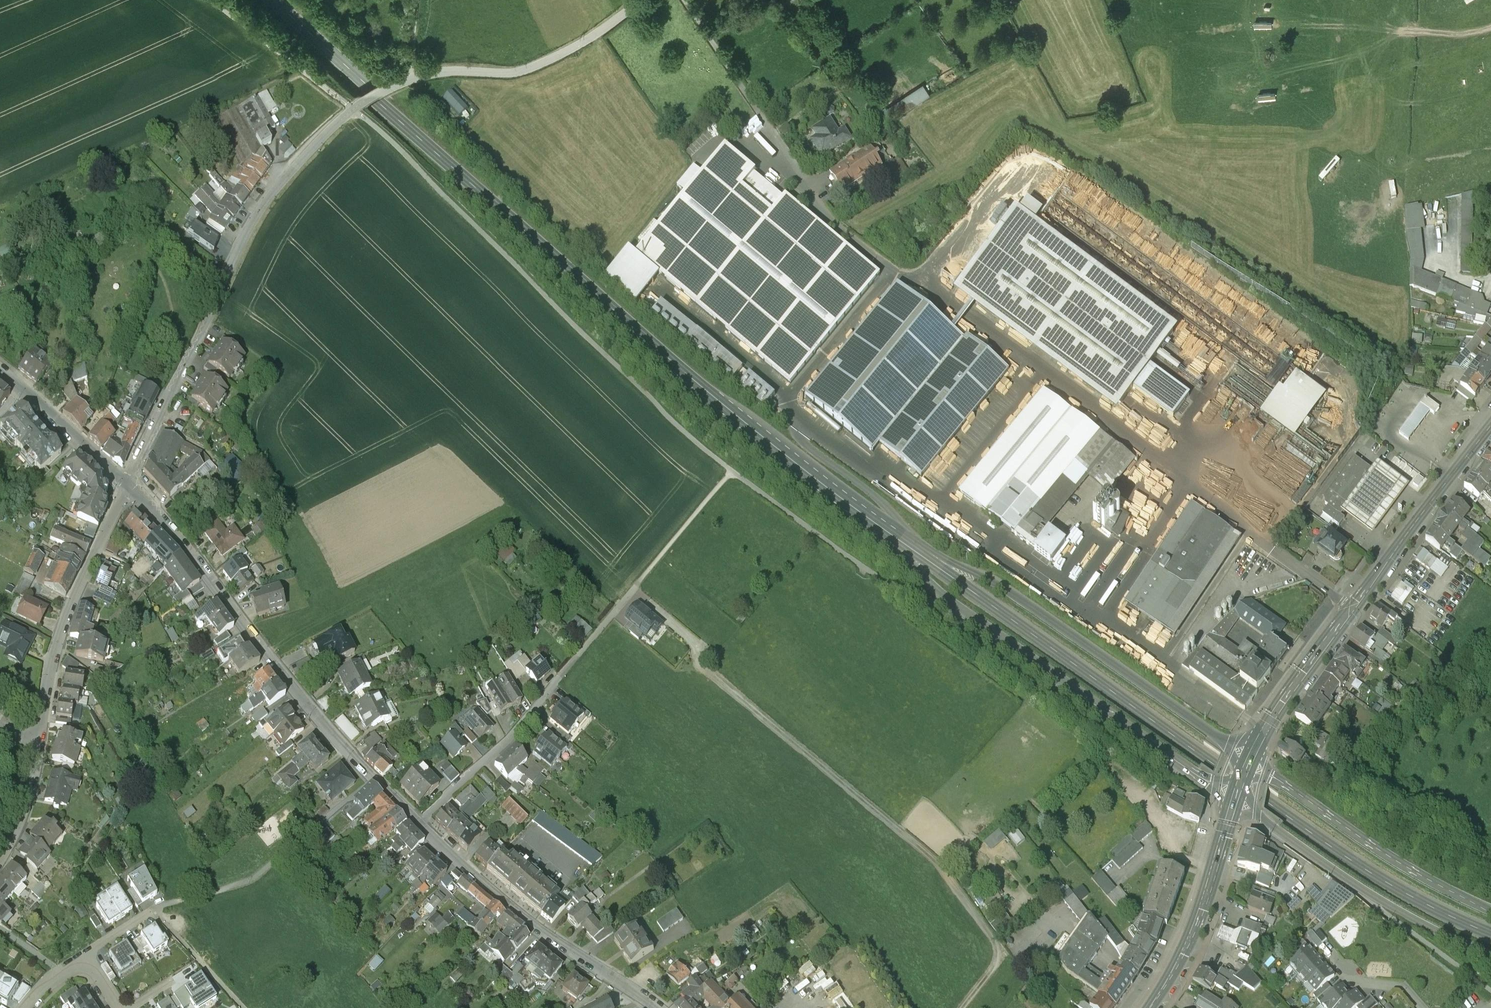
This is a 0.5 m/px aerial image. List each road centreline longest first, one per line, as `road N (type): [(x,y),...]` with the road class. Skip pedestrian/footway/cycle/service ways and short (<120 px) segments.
road 1 (secondary): [(266,0),(720,402),(894,535)]
road 2 (track): [(632,590),(705,648),(698,657),(712,674),(957,884),(1000,946),(998,962),(961,1007)]
road 3 (residential): [(422,822),(504,742),(731,470)]
road 4 (residential): [(128,483),(200,559),(267,654),(422,822)]
road 5 (residential): [(353,110),(258,209),(128,483)]
road 6 (secondary): [(909,545),(1266,796)]
road 7 (secondary): [(894,535),(929,583),(970,616),(1236,798)]
road 8 (secondary): [(1490,425),(1303,673),(1249,761)]
road 9 (secondary): [(1249,761),(990,576),(909,545)]
road 10 (unclassified): [(642,0),(557,58),(514,74),(431,72),(353,110)]
road 11 (residential): [(422,822),(549,937),(657,1007)]
road 12 (secondary): [(1236,798),(1351,881),(1490,954)]
road 13 (secondary): [(1490,908),(1415,871),(1249,761)]
road 14 (residential): [(39,748),(51,657),(128,483)]
road 15 (tertiary): [(1266,796),(1391,882),(1490,931)]
road 16 (secondary): [(1236,798),(1203,909),(1148,1007)]
road 17 (residential): [(0,367),(128,483)]

